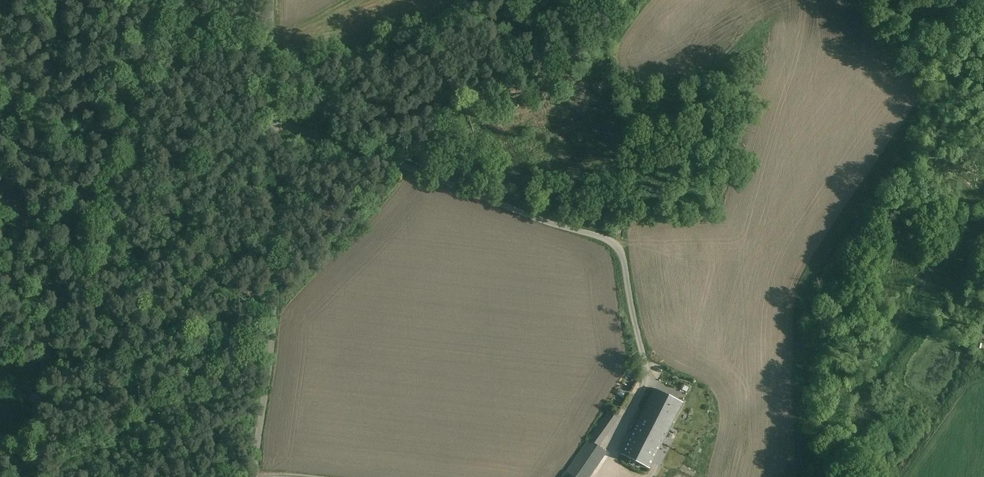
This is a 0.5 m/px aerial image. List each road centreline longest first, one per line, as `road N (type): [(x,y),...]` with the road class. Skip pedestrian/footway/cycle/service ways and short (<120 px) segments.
road 1 (unclassified): [(10,476),(42,361),(173,0)]
road 2 (unclassified): [(254,476),(271,0)]

